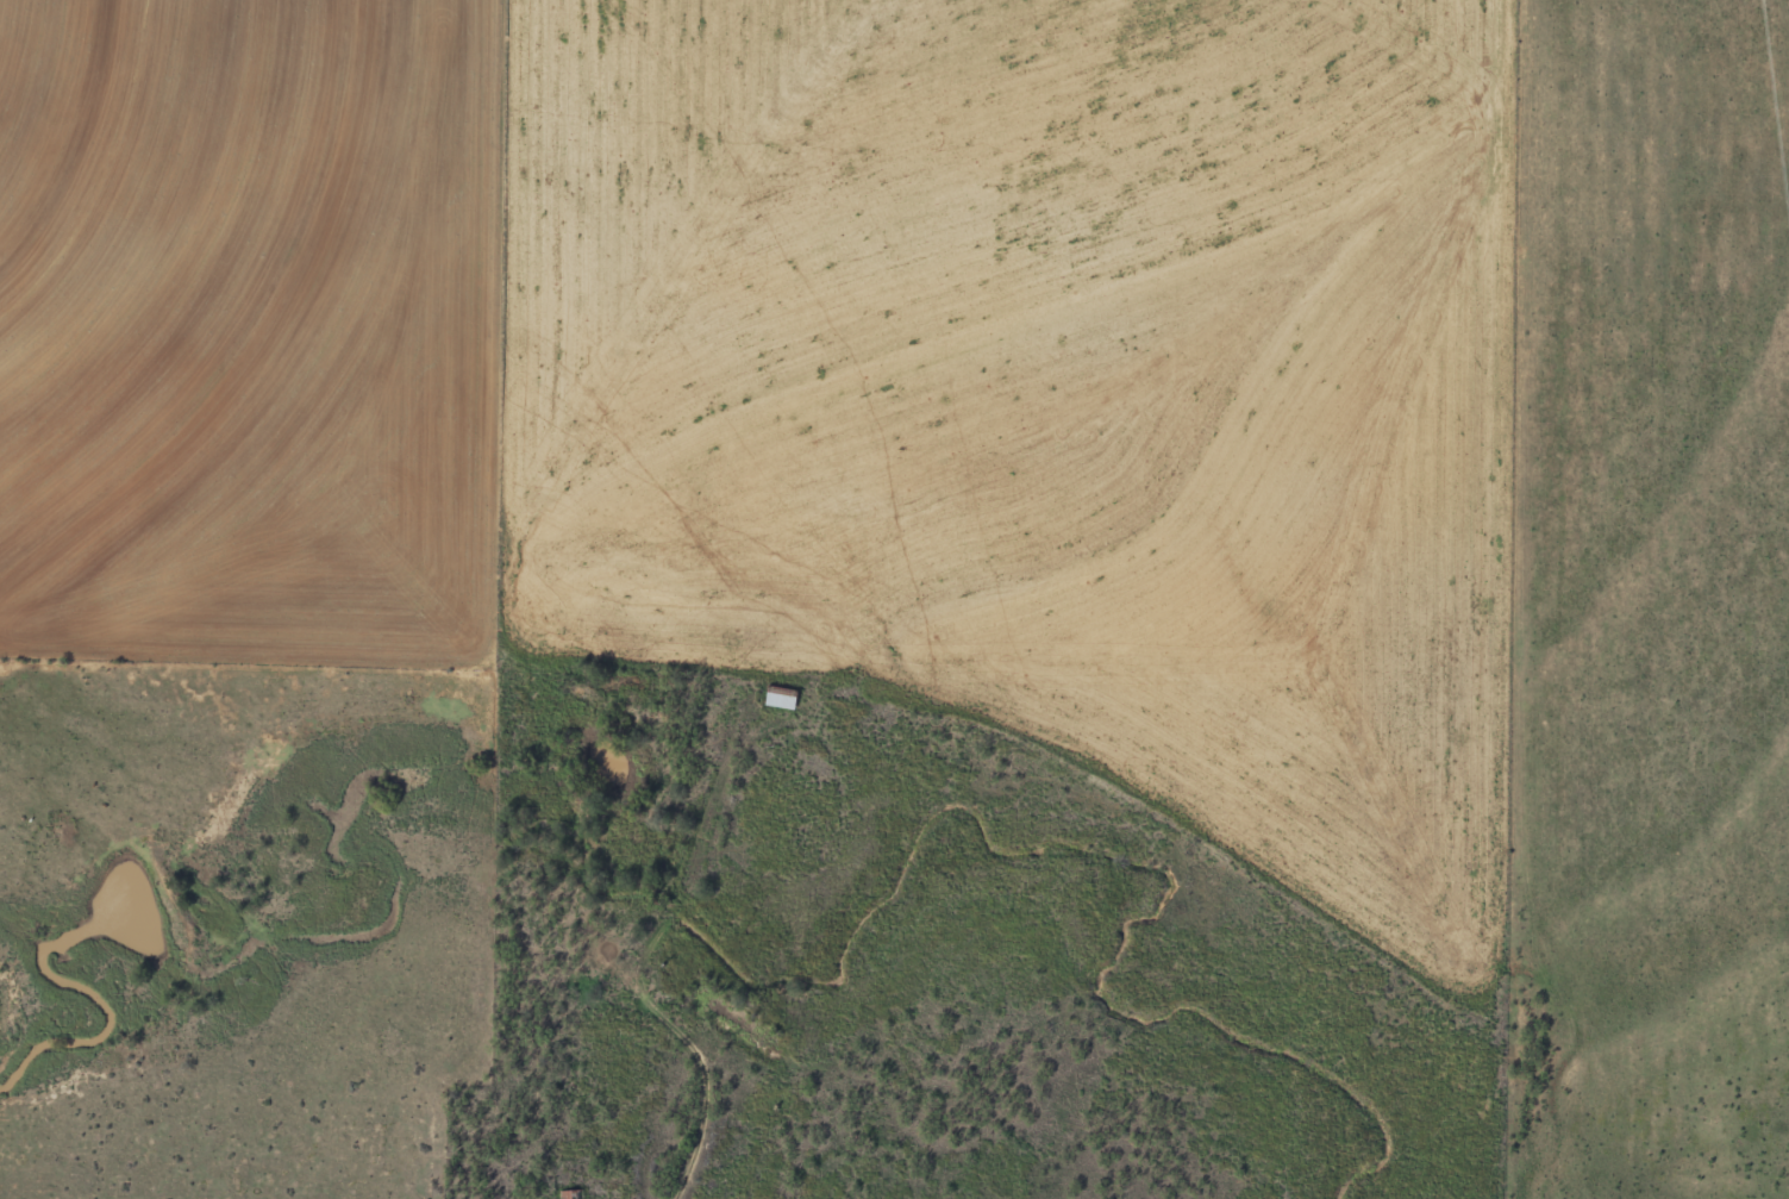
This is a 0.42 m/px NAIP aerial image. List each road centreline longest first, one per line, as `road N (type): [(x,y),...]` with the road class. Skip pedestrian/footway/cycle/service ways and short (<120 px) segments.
road 1 (residential): [(681,1198),(683,1126),(652,1020),(661,956),(713,831),(738,705)]

